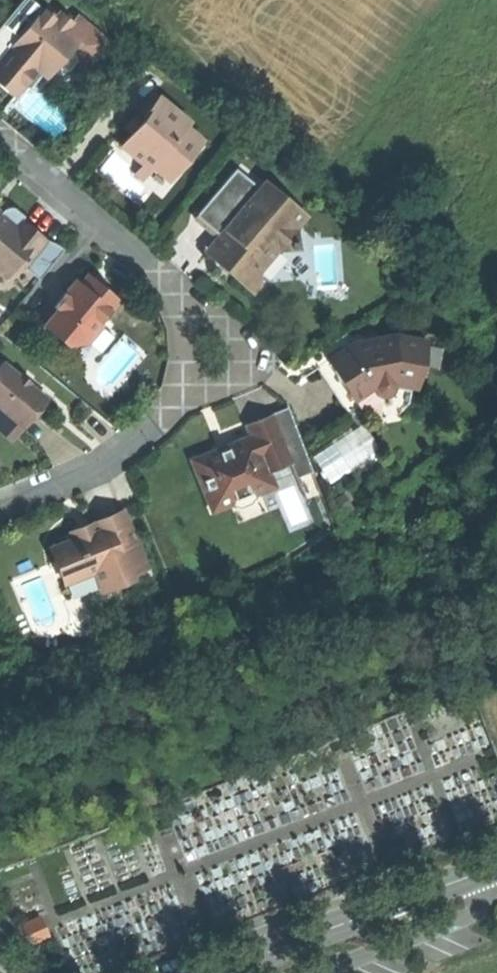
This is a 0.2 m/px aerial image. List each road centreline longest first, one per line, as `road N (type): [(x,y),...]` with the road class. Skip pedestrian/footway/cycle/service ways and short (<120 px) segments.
road 1 (residential): [(0,497),(106,452),(163,408),(192,347),(185,298),(144,254),(0,142)]
road 2 (secondary): [(219,972),(496,866)]

